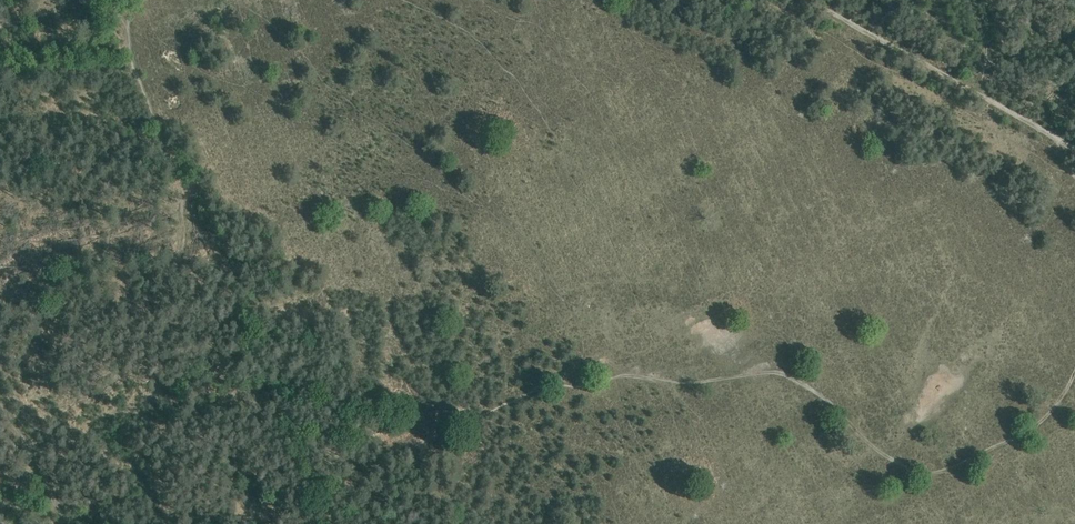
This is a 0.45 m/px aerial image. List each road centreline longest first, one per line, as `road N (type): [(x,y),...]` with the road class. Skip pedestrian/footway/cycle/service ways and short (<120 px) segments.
road 1 (track): [(807,0),(966,87)]
road 2 (track): [(966,87),(1074,150)]

